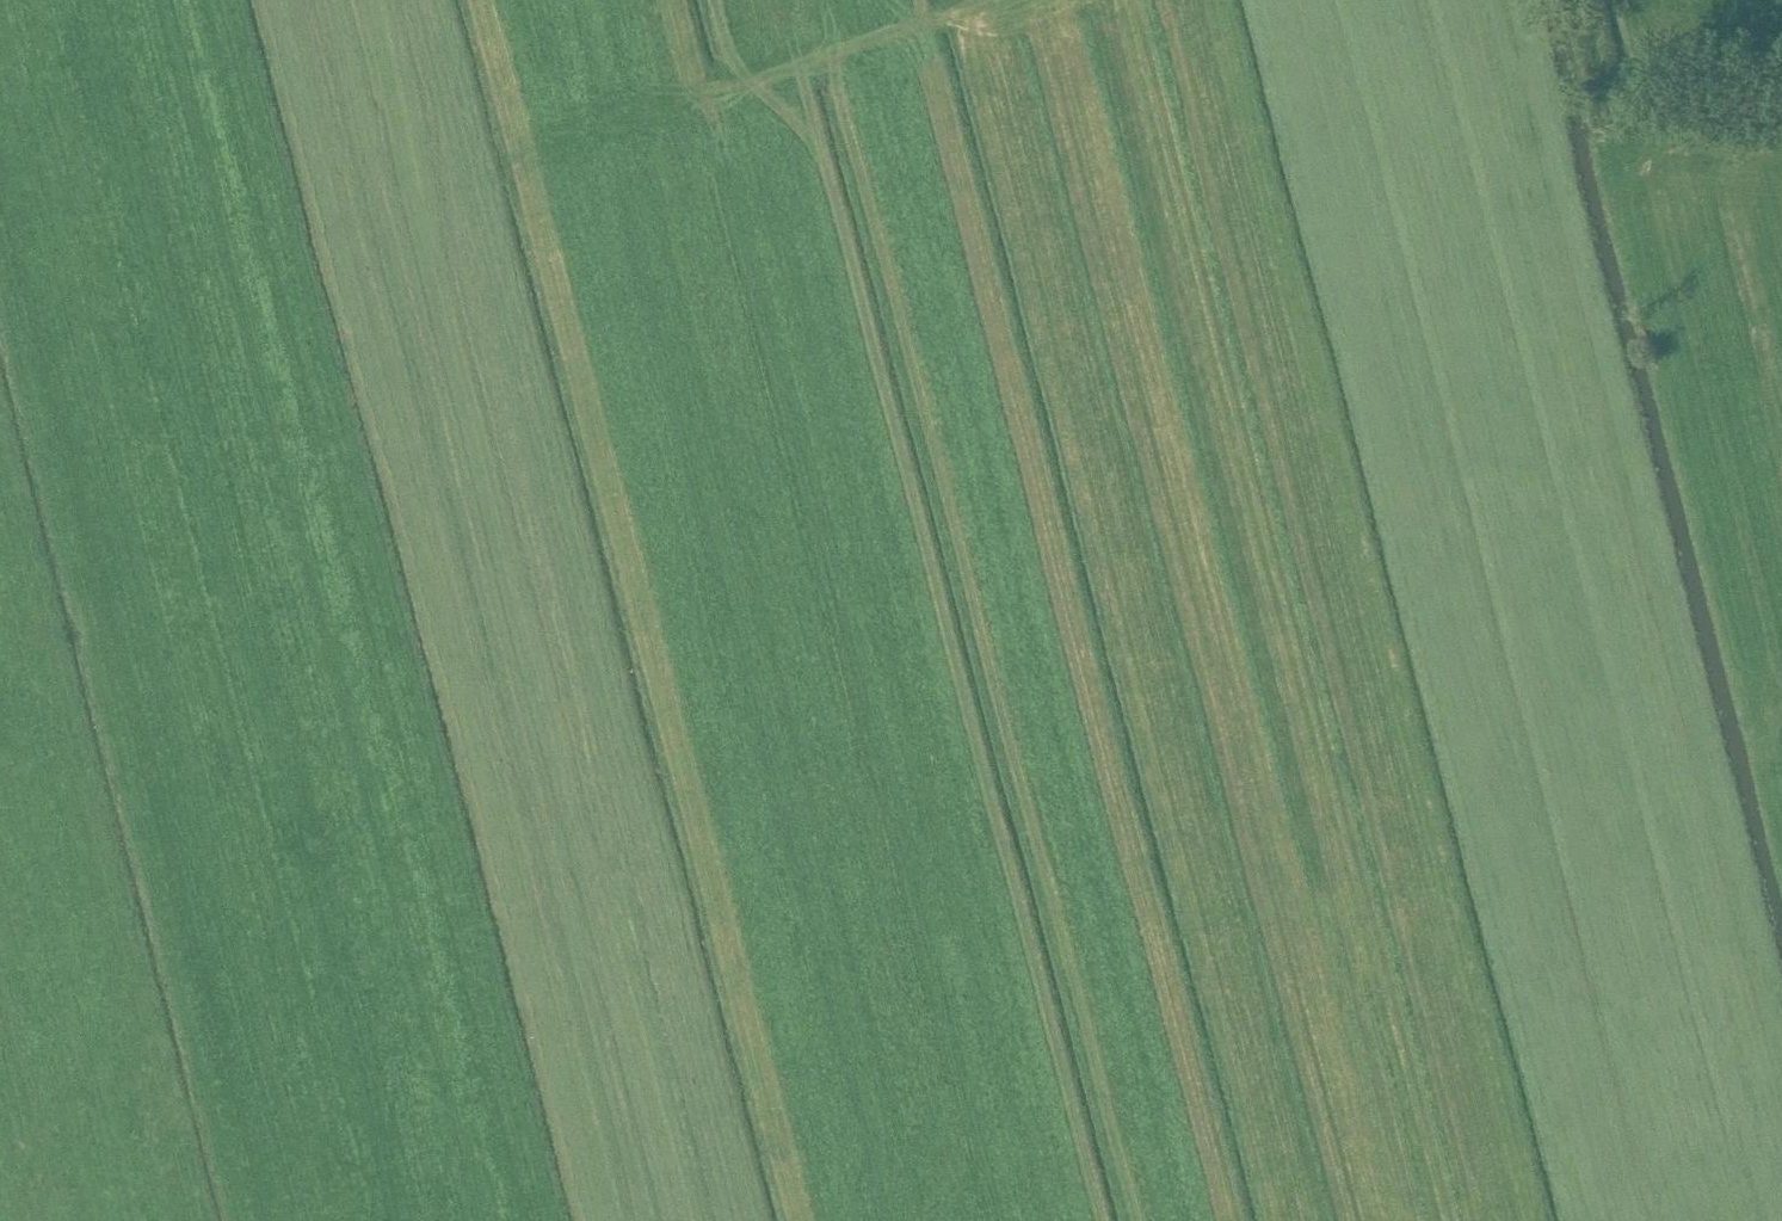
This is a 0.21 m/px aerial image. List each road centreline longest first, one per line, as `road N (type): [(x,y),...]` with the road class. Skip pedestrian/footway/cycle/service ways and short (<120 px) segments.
road 1 (track): [(1666,353),(1593,90)]

